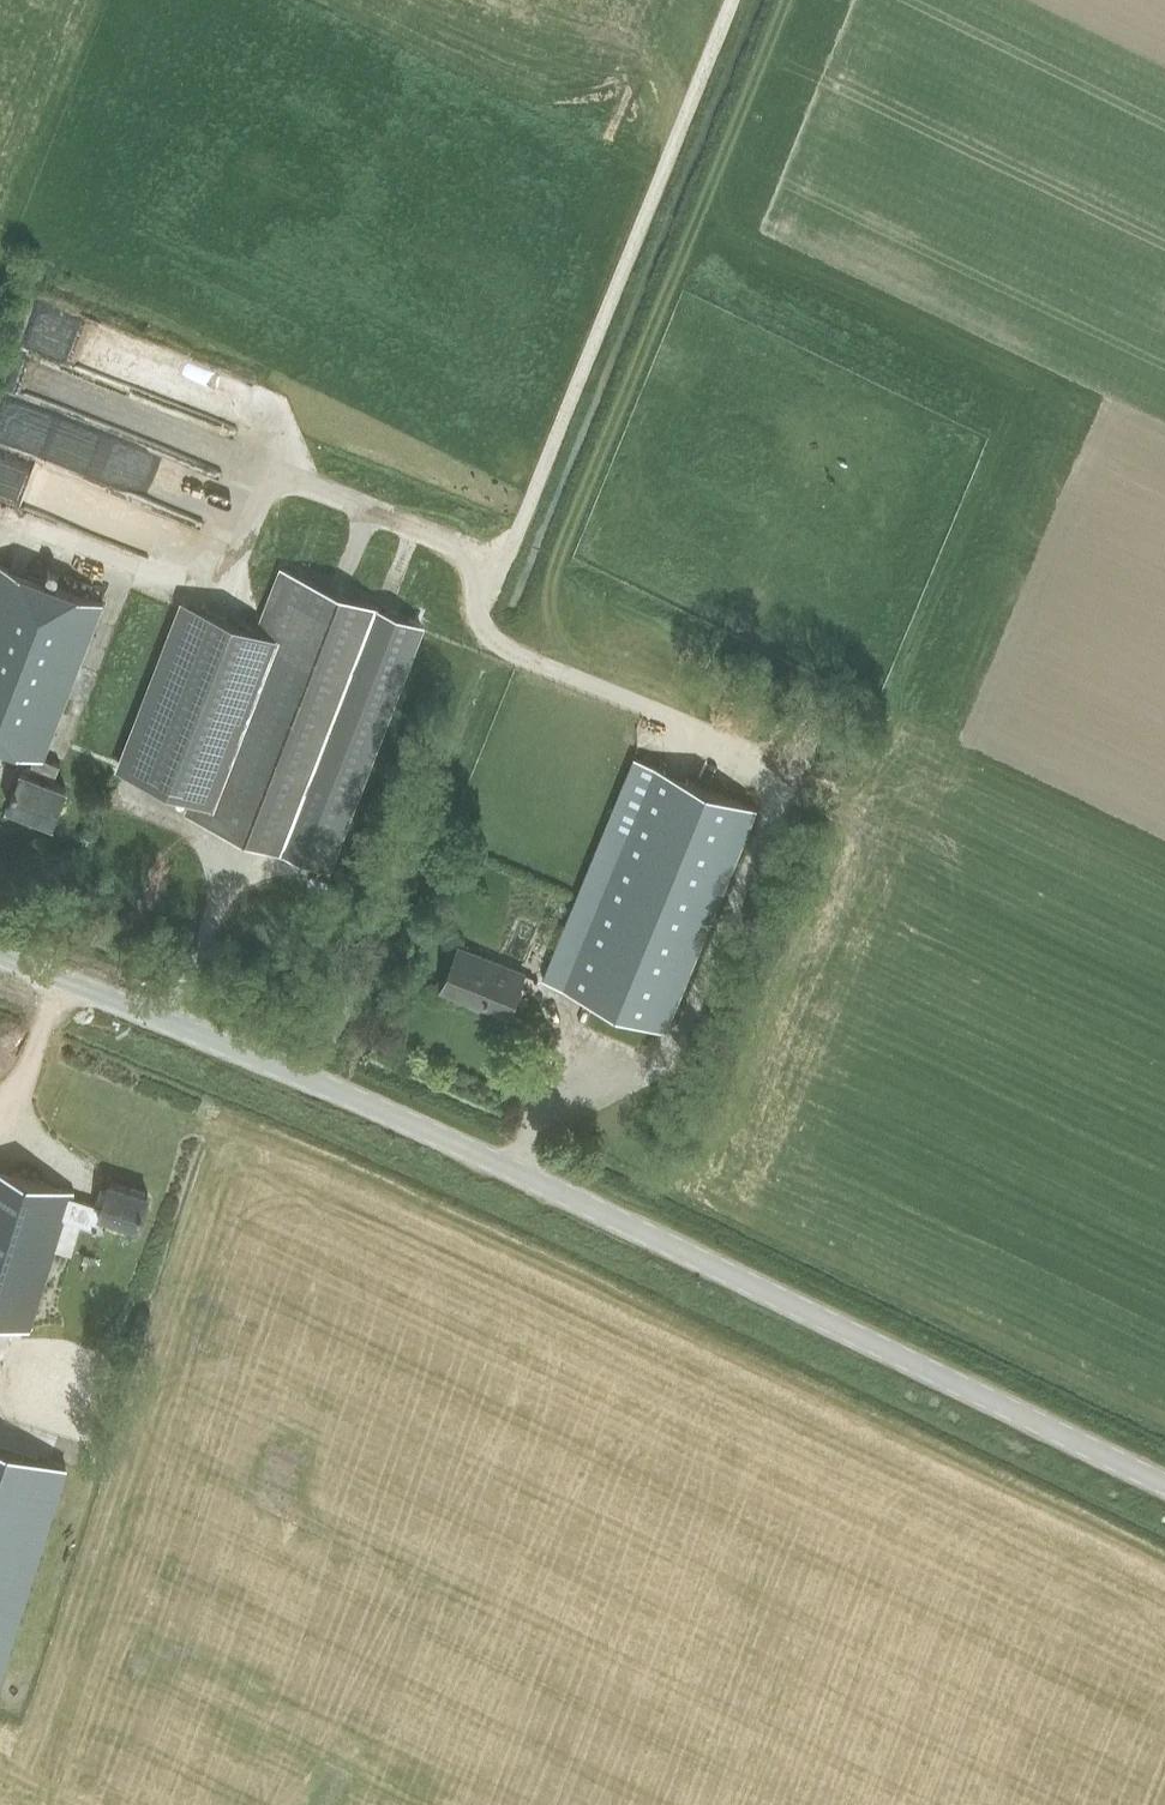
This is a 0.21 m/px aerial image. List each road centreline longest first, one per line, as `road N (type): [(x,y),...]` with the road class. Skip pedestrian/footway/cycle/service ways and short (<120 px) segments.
road 1 (tertiary): [(1164,1485),(471,1153),(0,959)]

